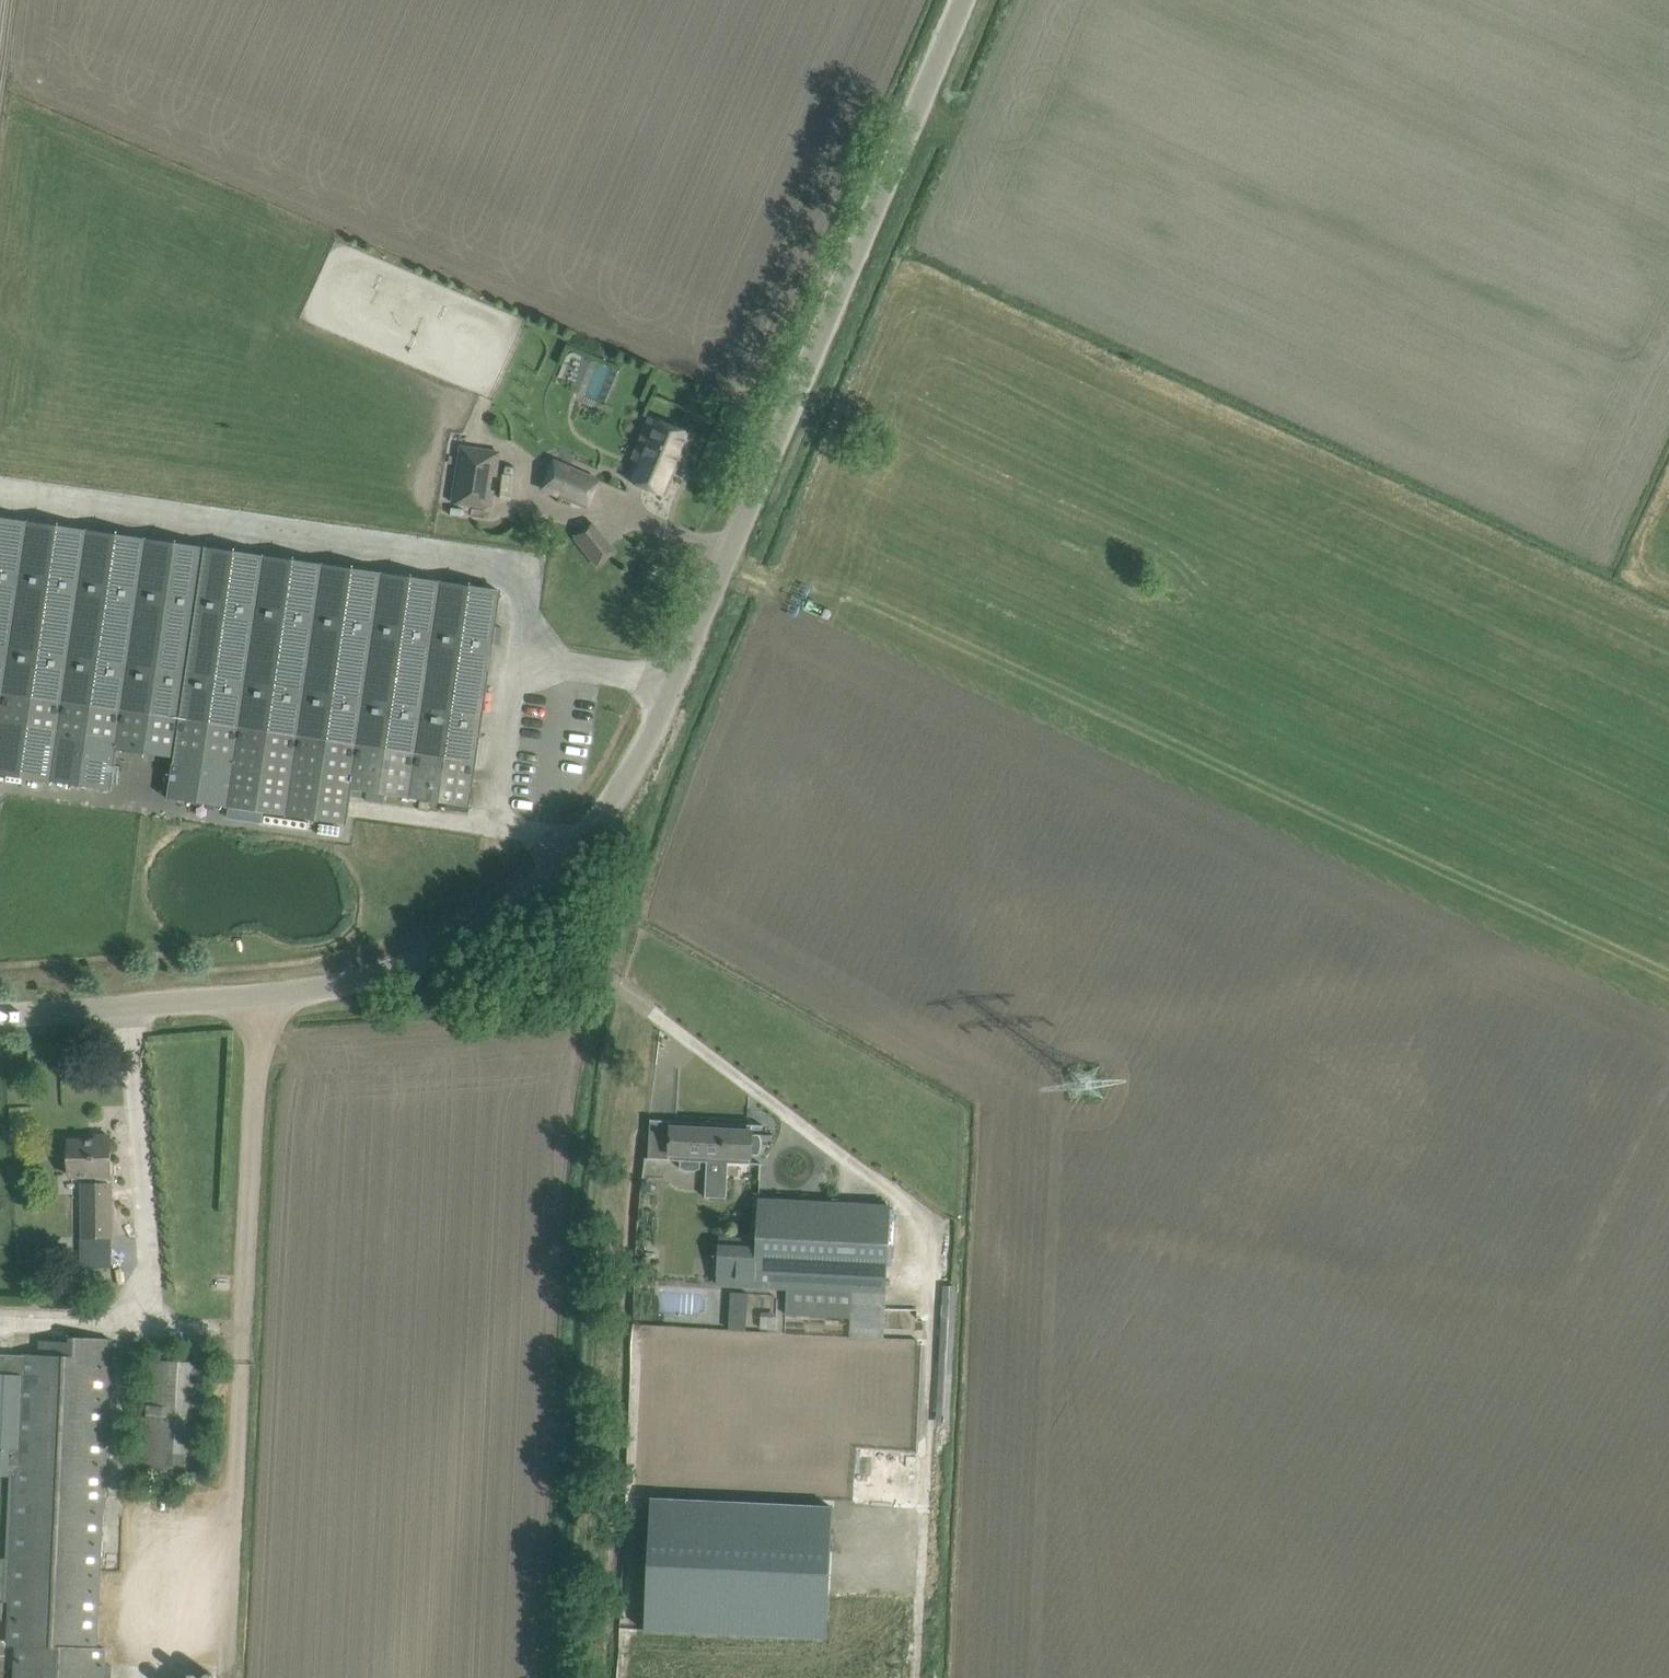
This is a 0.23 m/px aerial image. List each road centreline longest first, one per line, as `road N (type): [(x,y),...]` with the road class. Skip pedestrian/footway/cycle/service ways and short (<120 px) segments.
road 1 (unclassified): [(0,1015),(265,995),(378,975),(433,955),(553,874),(641,762),(966,0)]
road 2 (track): [(588,1677),(625,990)]

